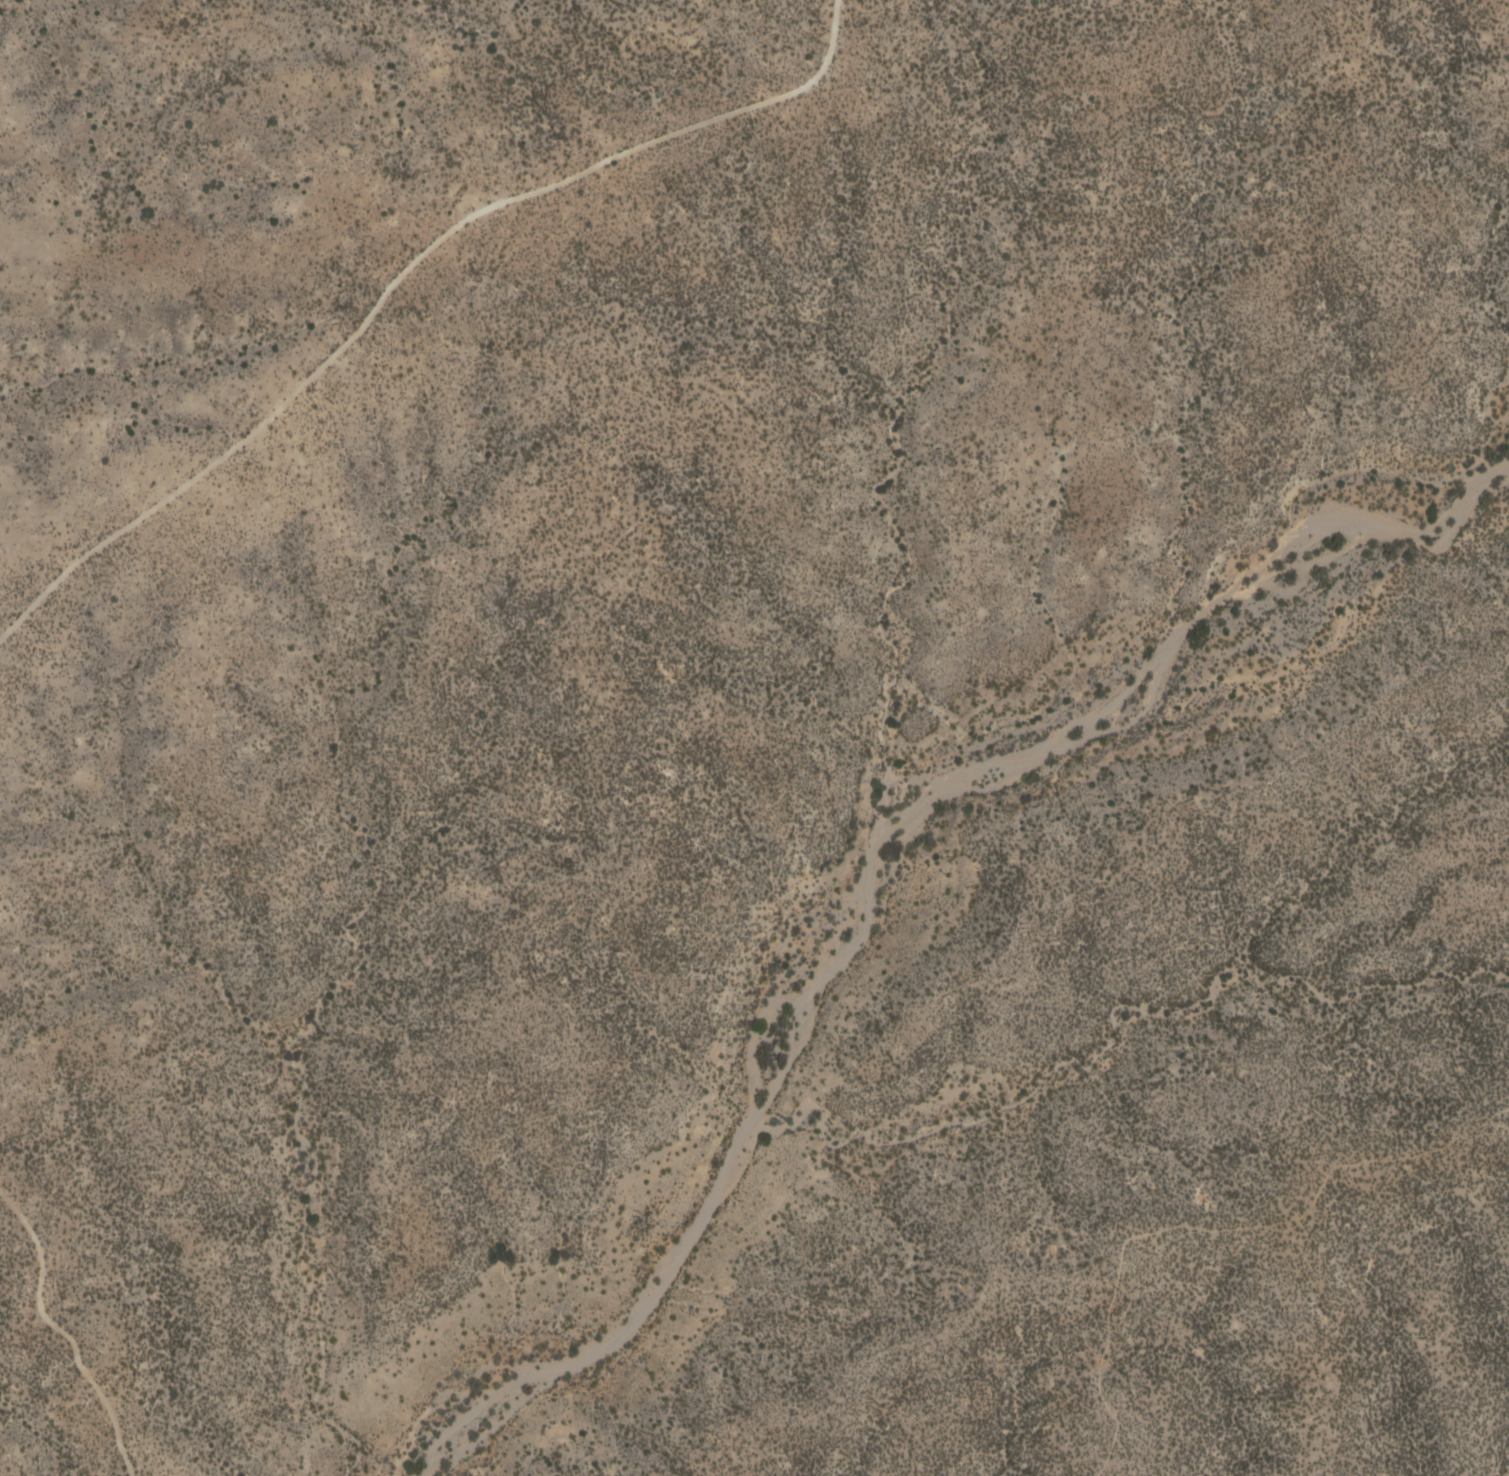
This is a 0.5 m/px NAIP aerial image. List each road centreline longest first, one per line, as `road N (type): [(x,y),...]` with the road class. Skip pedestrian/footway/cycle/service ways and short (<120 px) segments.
road 1 (track): [(0,639),(77,559),(282,406),(423,252),(509,198),(800,89),(827,56),(837,0)]
road 2 (track): [(132,1475),(114,1415),(75,1364),(75,1347),(40,1316),(36,1243),(0,1190)]

